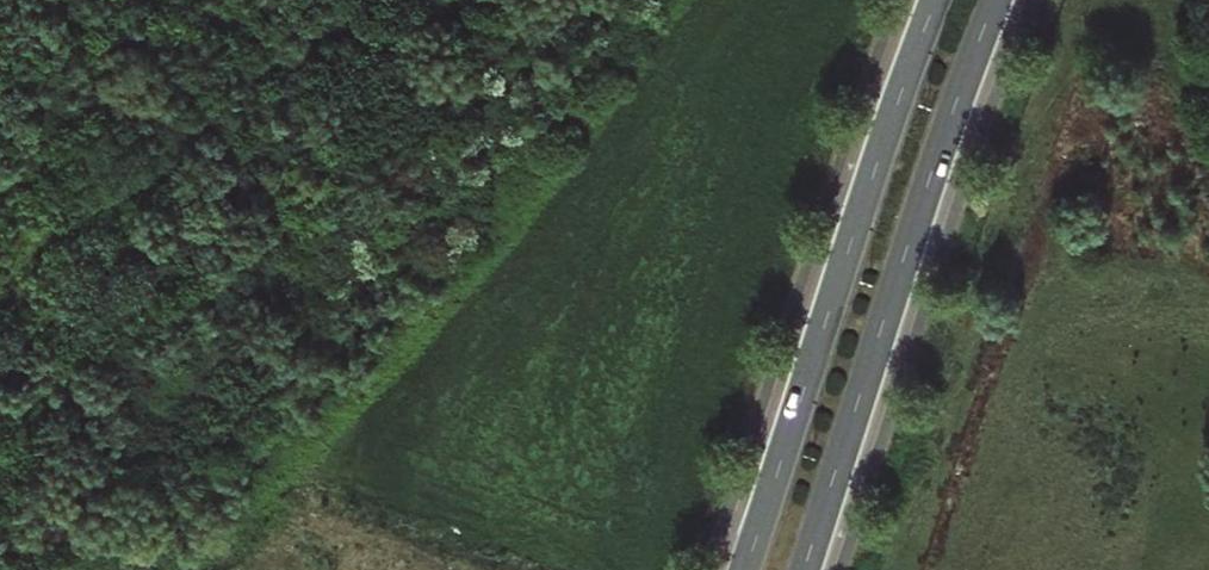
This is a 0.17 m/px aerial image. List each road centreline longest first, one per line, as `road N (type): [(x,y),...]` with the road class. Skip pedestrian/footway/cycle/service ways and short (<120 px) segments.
road 1 (primary): [(806,569),(998,0)]
road 2 (primary): [(929,0),(744,569)]

